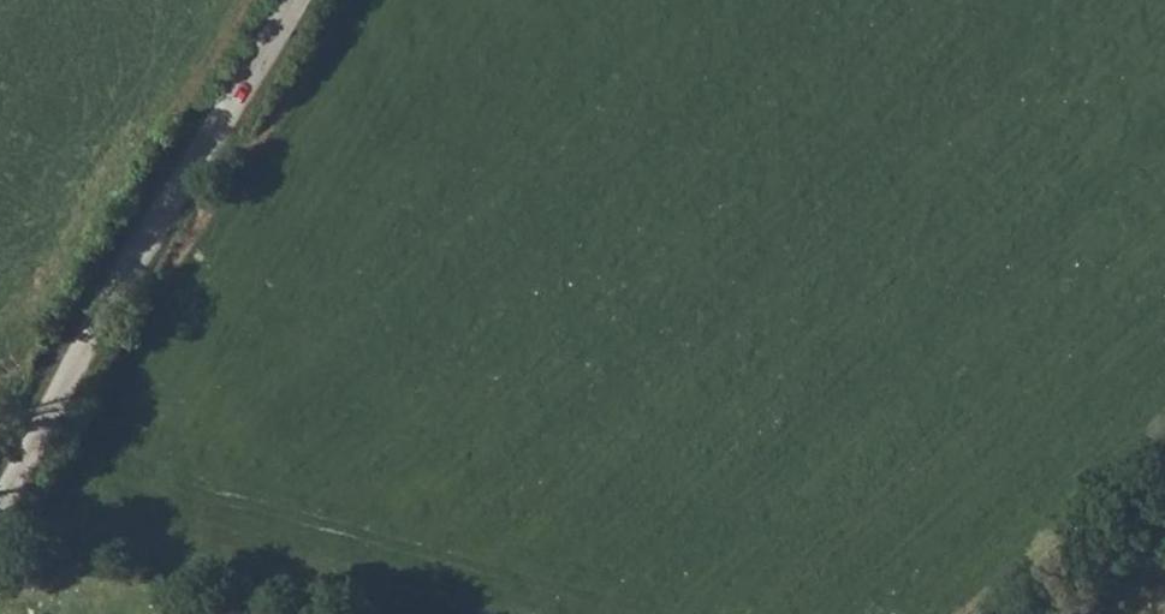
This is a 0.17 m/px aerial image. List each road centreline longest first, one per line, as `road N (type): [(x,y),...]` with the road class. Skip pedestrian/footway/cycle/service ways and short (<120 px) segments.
road 1 (unclassified): [(0,504),(168,222),(313,0)]
road 2 (track): [(1164,460),(988,613)]

